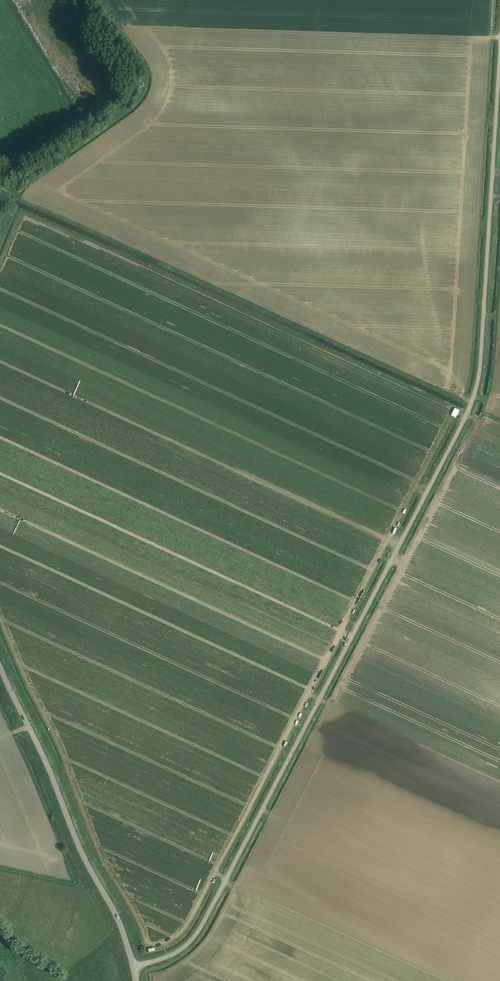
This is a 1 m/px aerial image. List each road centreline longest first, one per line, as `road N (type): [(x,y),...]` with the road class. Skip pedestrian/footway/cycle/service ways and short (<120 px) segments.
road 1 (unclassified): [(133,968),(179,951),(197,933),(467,414),(481,361),(499,59)]
road 2 (unclassified): [(133,968),(0,666)]
road 3 (track): [(0,180),(132,92),(134,67),(87,0)]

